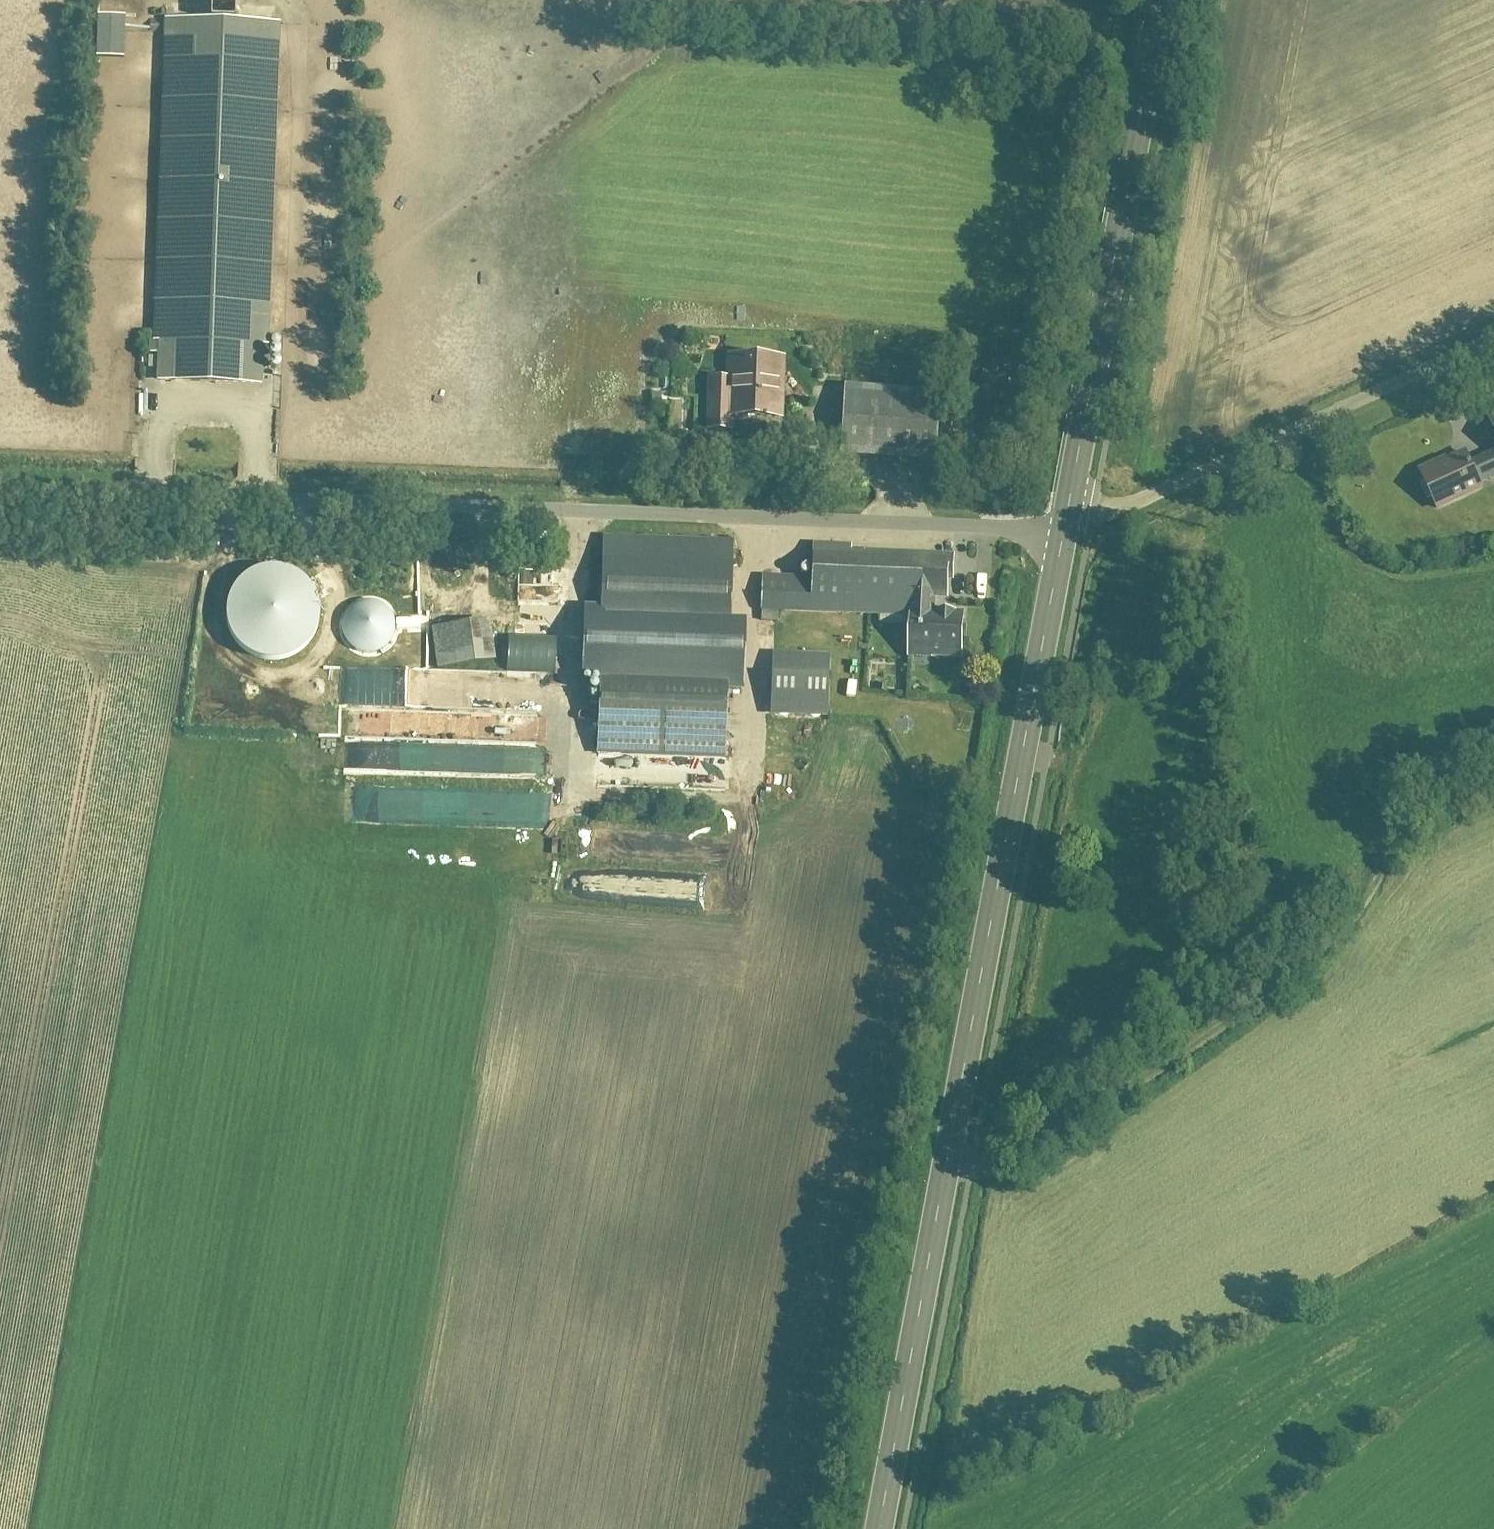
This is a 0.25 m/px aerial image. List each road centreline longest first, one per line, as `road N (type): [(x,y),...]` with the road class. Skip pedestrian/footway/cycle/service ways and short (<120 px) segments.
road 1 (unclassified): [(0,486),(1033,529),(1061,521)]
road 2 (primary): [(876,1528),(1061,521)]
road 3 (primary): [(1061,521),(1159,0)]
road 4 (residential): [(1493,341),(1061,521)]

